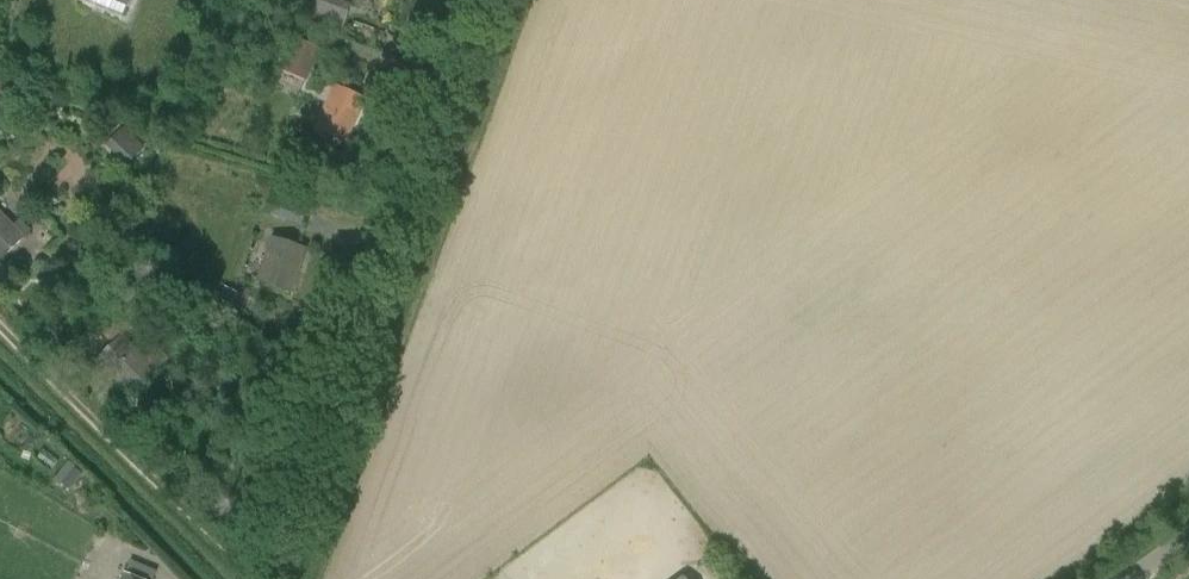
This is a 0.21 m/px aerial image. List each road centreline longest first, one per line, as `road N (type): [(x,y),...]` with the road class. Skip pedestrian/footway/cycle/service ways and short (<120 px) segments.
road 1 (track): [(262,578),(468,0)]
road 2 (track): [(0,325),(257,578)]

